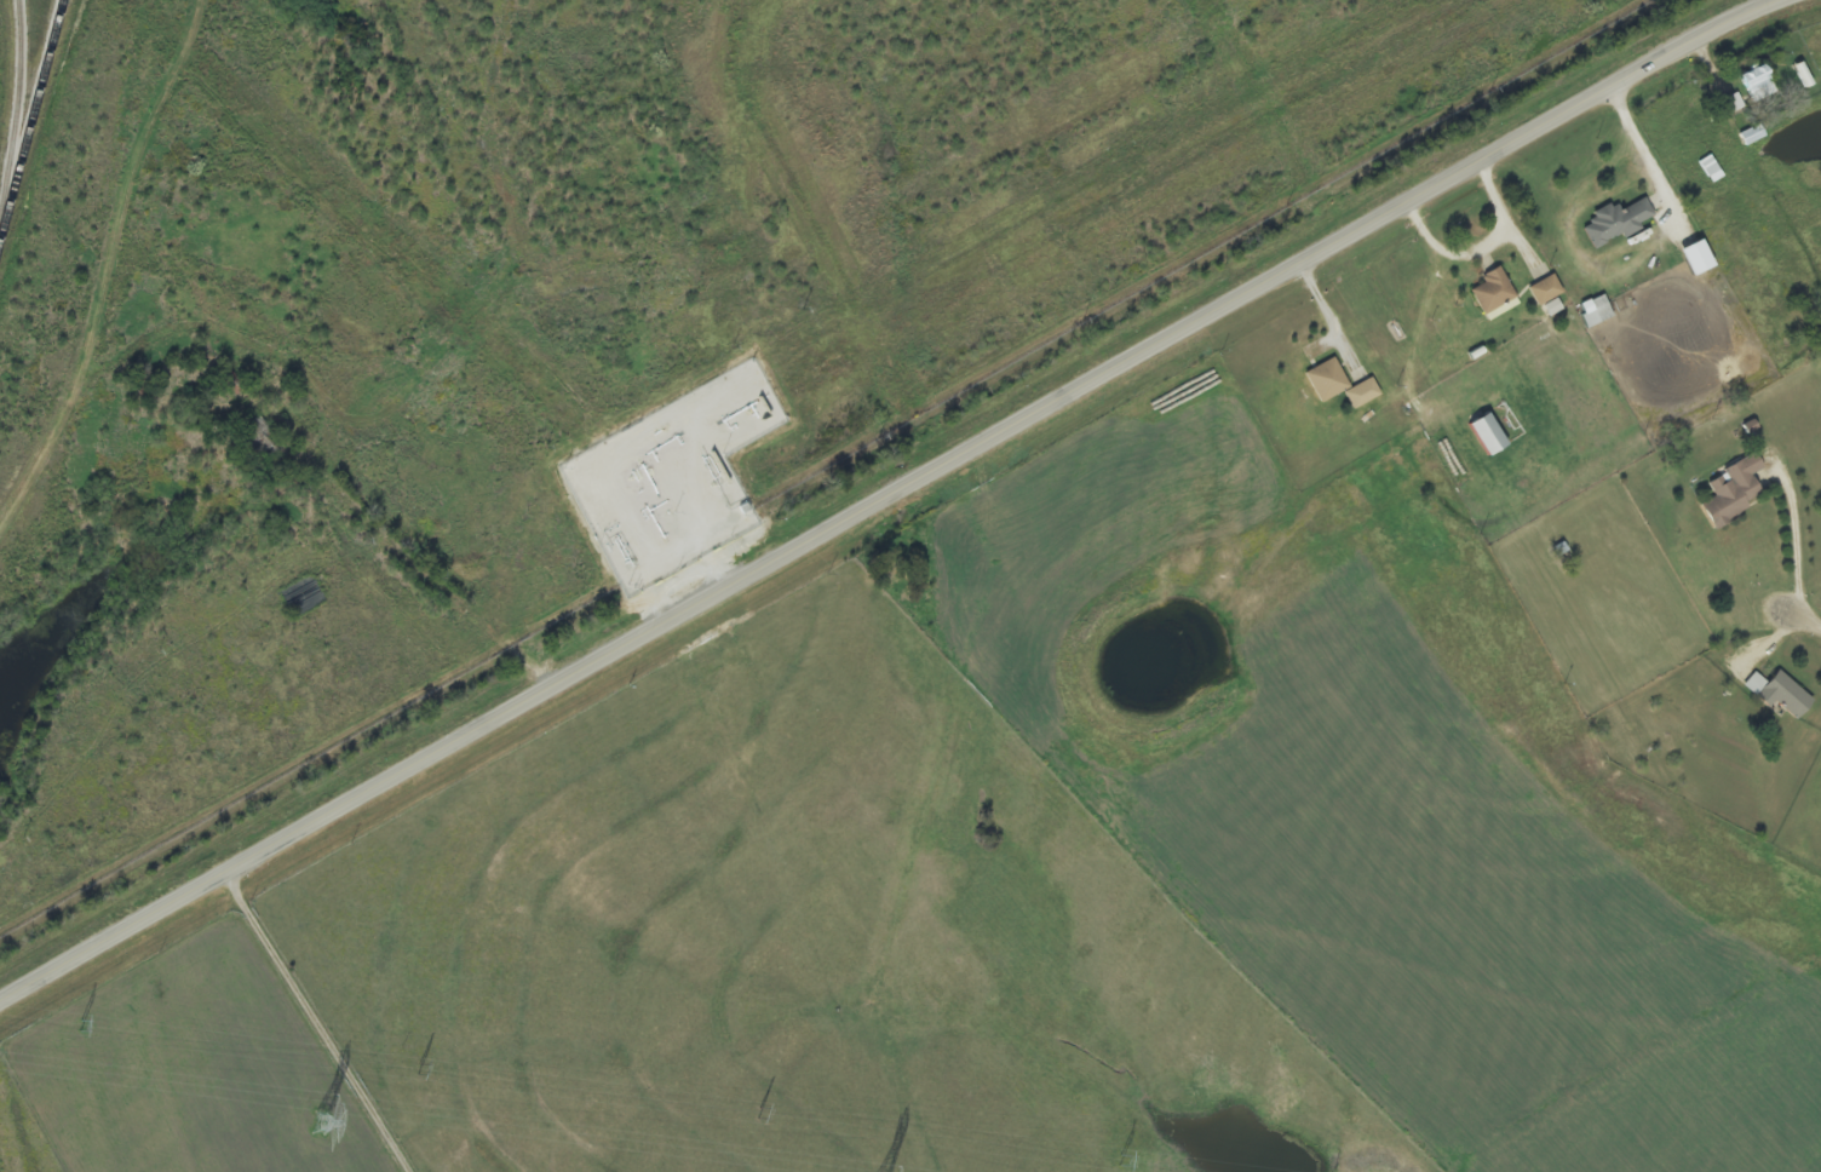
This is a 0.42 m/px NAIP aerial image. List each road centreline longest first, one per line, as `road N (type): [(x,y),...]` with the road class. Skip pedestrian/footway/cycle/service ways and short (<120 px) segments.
road 1 (secondary): [(1772,0),(1616,79),(0,1008)]

